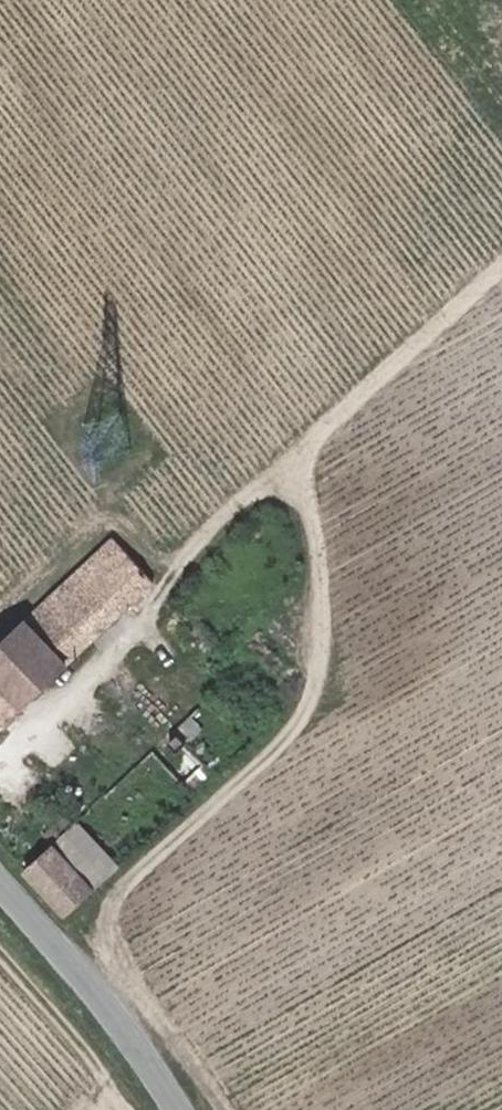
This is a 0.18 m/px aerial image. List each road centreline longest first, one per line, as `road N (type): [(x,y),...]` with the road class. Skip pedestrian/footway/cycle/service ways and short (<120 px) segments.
road 1 (track): [(94,982),(120,891),(292,728),(311,696),(321,642),(319,582),(302,461),(317,435),(501,262)]
road 2 (track): [(0,756),(244,498),(302,461)]
road 3 (unclassified): [(0,878),(140,1032),(194,1109)]

